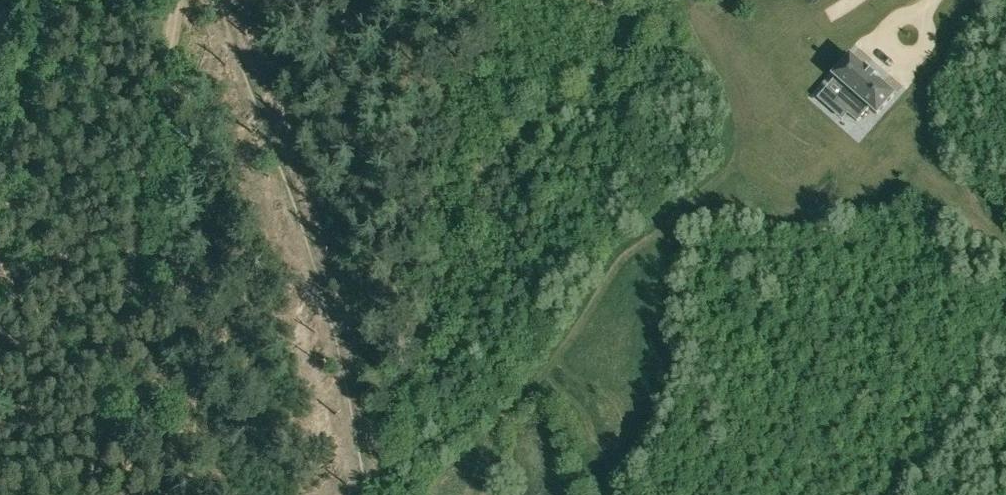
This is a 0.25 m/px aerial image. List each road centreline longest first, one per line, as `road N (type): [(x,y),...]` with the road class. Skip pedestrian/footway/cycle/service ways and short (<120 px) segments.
road 1 (track): [(82,494),(178,0)]

